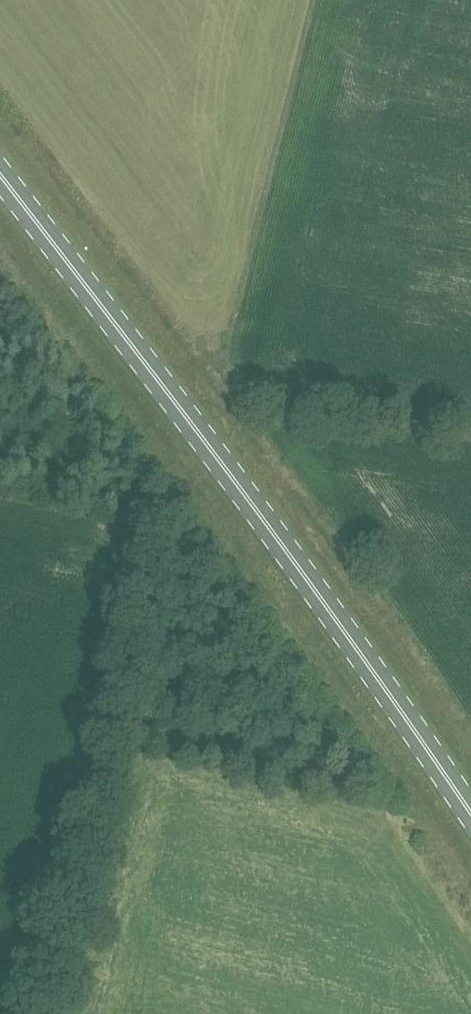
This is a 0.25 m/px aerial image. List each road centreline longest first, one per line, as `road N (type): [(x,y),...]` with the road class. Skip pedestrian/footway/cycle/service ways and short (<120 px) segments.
road 1 (primary): [(470,802),(308,558),(0,163)]

